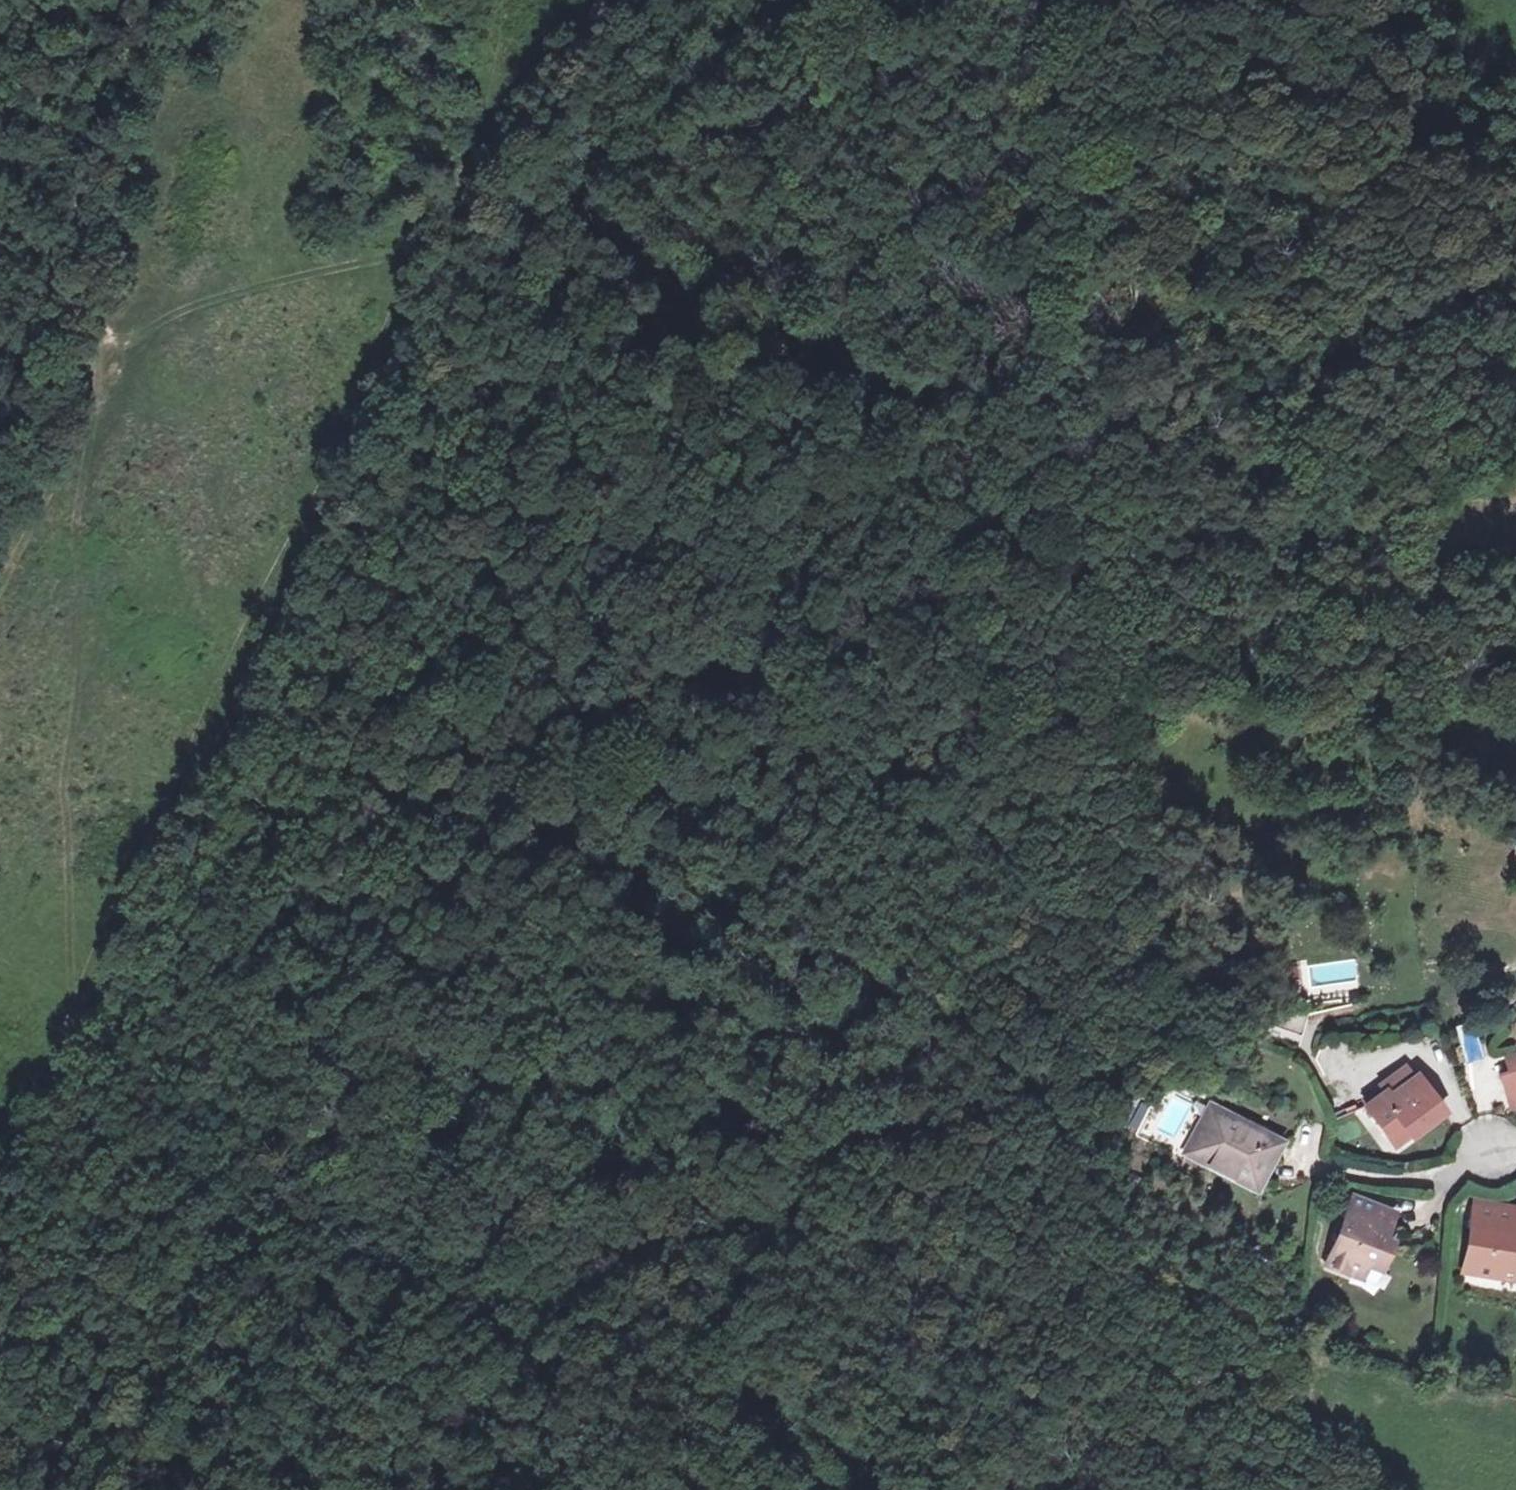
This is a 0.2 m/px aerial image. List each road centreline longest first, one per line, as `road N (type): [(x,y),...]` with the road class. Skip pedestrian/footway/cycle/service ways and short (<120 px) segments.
road 1 (track): [(154,0),(74,233),(0,411)]

